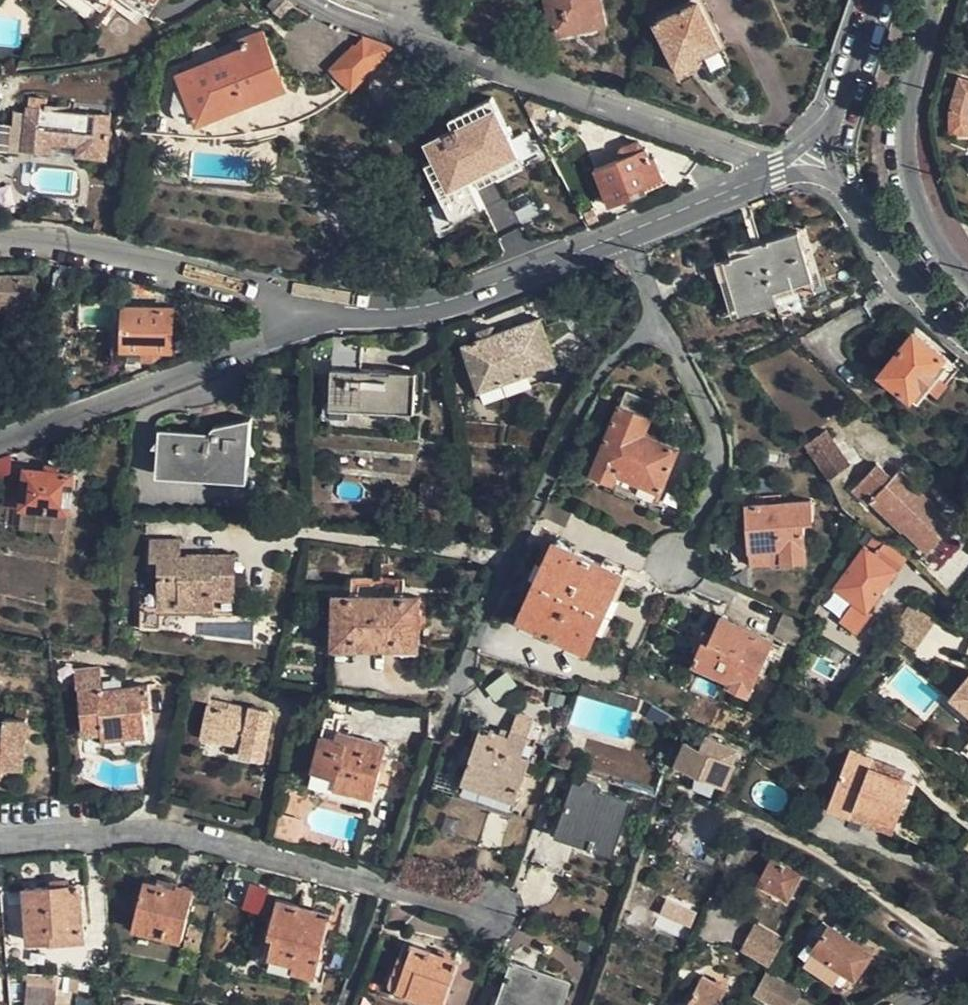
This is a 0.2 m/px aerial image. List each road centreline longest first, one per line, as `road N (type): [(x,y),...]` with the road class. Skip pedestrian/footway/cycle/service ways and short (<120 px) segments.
road 1 (residential): [(0,842),(192,834),(499,917)]
road 2 (residential): [(360,0),(793,166)]
road 3 (residential): [(0,437),(331,309)]
road 4 (residential): [(686,558),(719,478),(716,429),(657,321),(630,233)]
road 5 (residential): [(331,309),(68,239),(0,237)]
road 6 (residential): [(331,309),(431,303),(630,233)]
road 7 (tertiary): [(967,272),(928,215),(908,118),(940,0)]
road 8 (tertiary): [(846,188),(901,284),(967,347)]
road 9 (residential): [(630,233),(793,166)]
road 10 (tertiary): [(885,0),(844,117)]

